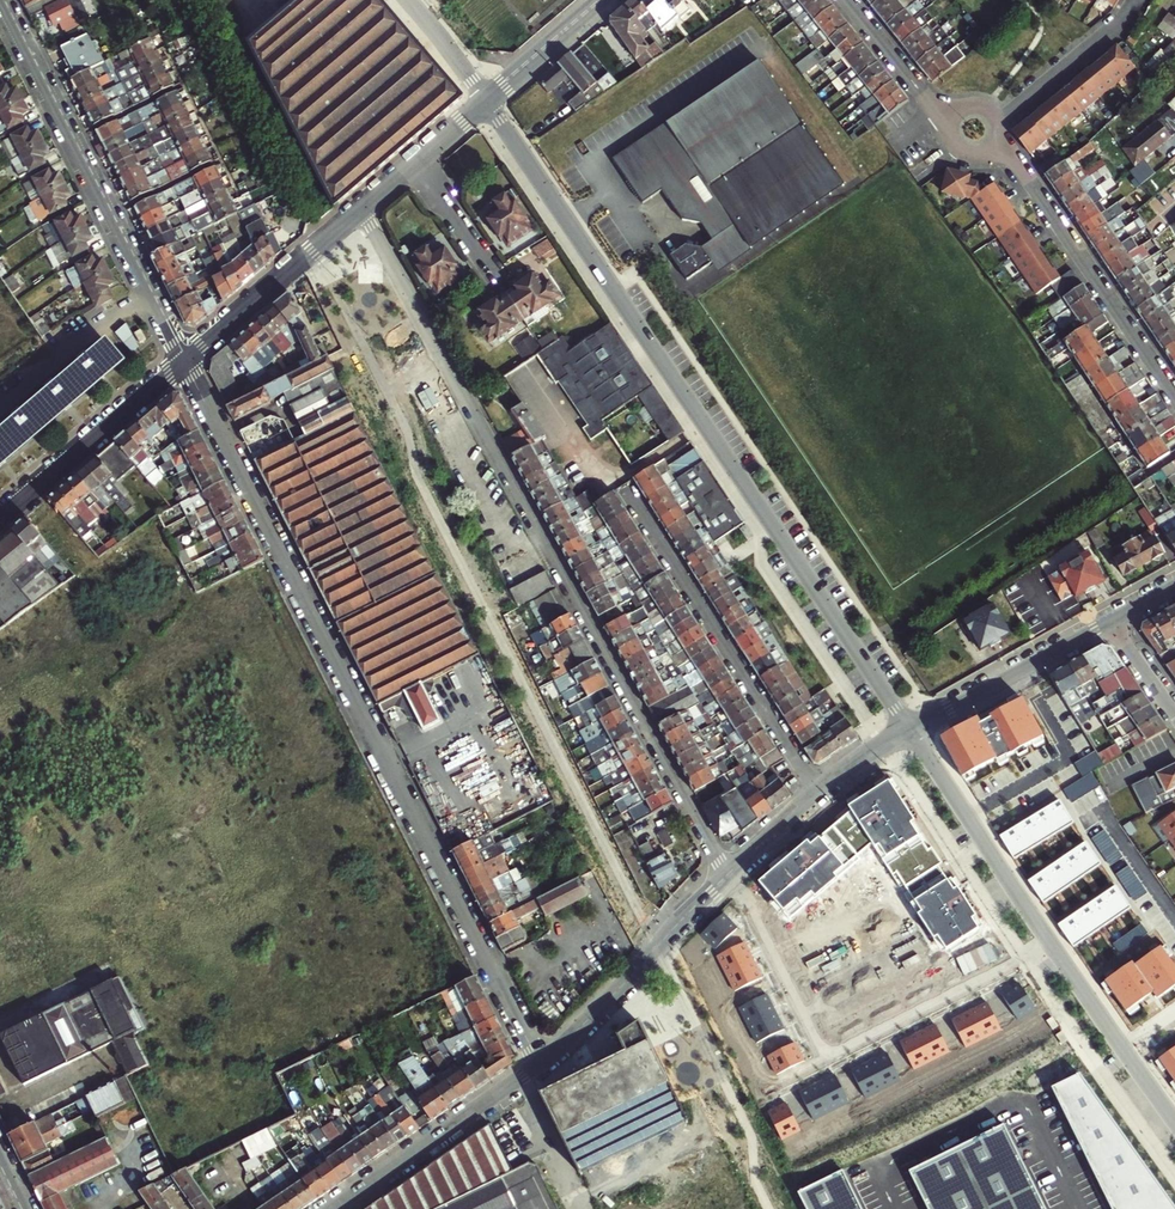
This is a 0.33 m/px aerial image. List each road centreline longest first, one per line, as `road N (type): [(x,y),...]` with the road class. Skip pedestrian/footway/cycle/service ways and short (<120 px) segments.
road 1 (residential): [(540,1065),(184,362)]
road 2 (residential): [(728,877),(362,208)]
road 3 (residential): [(483,102),(912,730)]
road 4 (residential): [(1,0),(184,362)]
road 5 (residential): [(632,500),(818,792)]
road 6 (residential): [(1001,138),(1174,398)]
road 7 (residential): [(540,1065),(728,877)]
road 8 (residential): [(331,1208),(540,1065)]
road 9 (residential): [(912,730),(1048,940)]
road 10 (residential): [(827,1057),(1048,940)]
road 11 (residential): [(0,518),(184,362)]
road 12 (residential): [(184,362),(362,208)]
road 13 (residential): [(912,730),(1111,623)]
road 14 (residential): [(1048,940),(1174,1118)]
road 15 (residential): [(827,1057),(736,869)]
road 16 (residential): [(998,120),(1115,27),(1135,0)]
road 17 (residential): [(847,0),(950,125)]
road 18 (residential): [(362,208),(483,102)]
road 19 (residential): [(489,97),(600,0)]
road 20 (residential): [(409,0),(489,97)]

